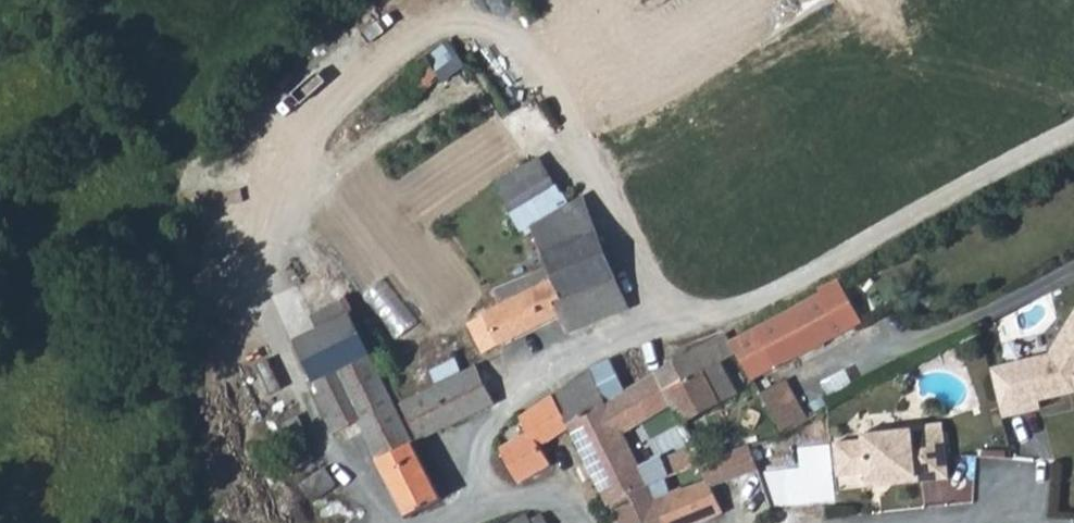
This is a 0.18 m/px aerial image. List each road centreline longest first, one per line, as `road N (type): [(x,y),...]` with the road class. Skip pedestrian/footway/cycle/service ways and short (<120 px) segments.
road 1 (track): [(1073,131),(749,309),(707,324),(666,323),(648,309),(555,88),(525,52),(491,31),(438,34),(364,84),(299,169),(282,212),(275,268),(280,336)]
road 2 (unclassified): [(459,522),(532,504),(557,508),(575,522)]

